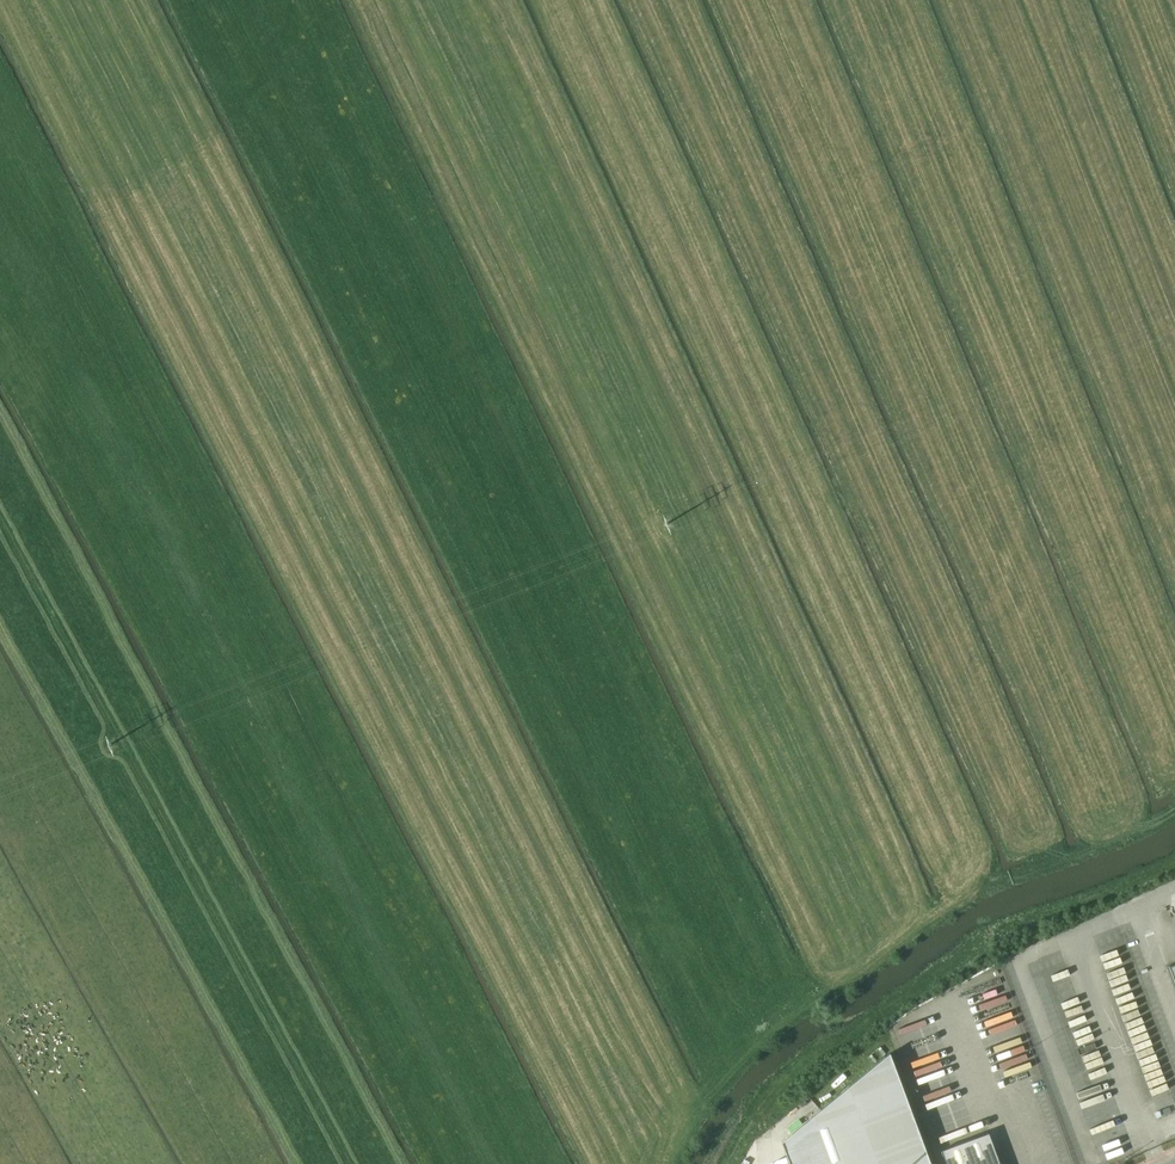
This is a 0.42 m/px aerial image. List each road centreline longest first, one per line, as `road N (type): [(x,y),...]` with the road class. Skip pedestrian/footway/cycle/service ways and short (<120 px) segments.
road 1 (track): [(1012,878),(1120,839),(1174,809)]

